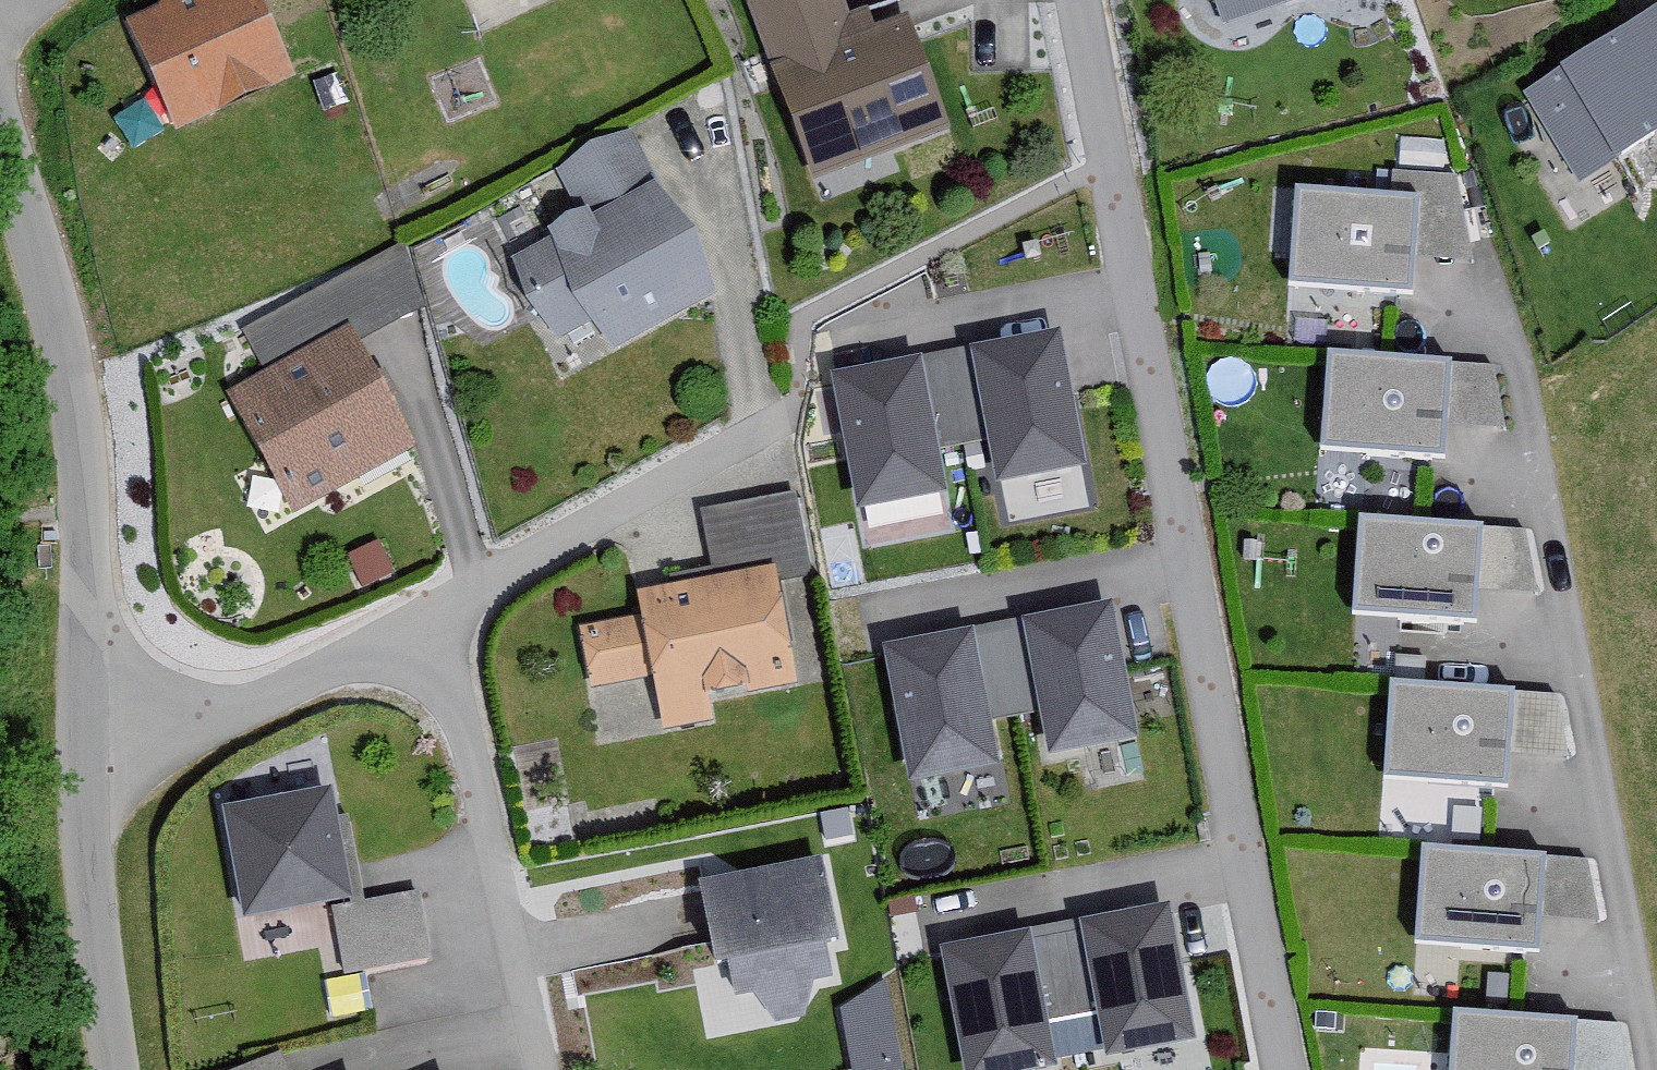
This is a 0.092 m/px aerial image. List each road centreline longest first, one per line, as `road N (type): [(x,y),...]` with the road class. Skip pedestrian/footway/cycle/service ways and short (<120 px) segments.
road 1 (residential): [(1077,0),(1277,1069)]
road 2 (unclassified): [(84,724),(81,456),(58,320),(0,124)]
road 3 (residential): [(414,624),(465,727),(543,1069)]
road 4 (residential): [(414,624),(767,424)]
road 5 (residential): [(84,724),(203,717),(270,698),(414,624)]
road 6 (unclassified): [(114,1069),(84,724)]

